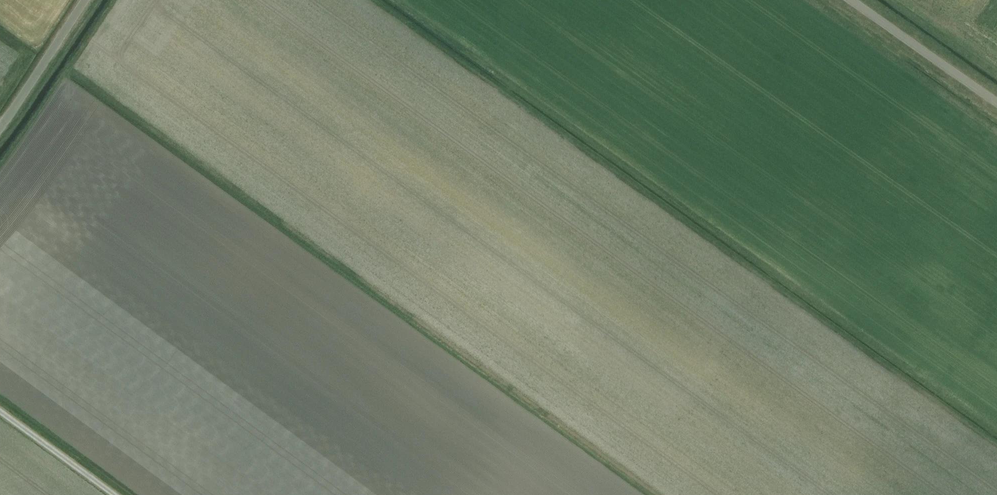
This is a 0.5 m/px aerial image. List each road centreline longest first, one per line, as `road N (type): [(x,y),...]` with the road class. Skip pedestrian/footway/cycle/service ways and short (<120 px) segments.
road 1 (unclassified): [(996,103),(850,0)]
road 2 (unclassified): [(0,127),(85,0)]

